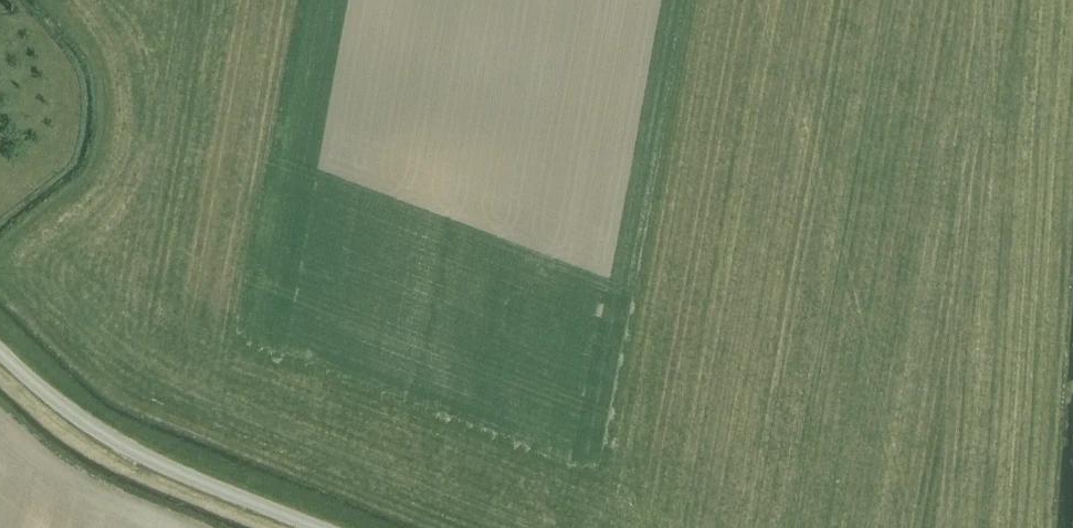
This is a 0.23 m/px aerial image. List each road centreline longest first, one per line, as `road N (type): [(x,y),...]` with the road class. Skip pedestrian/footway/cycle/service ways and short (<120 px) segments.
road 1 (unclassified): [(326,527),(135,453),(91,429),(0,354)]

